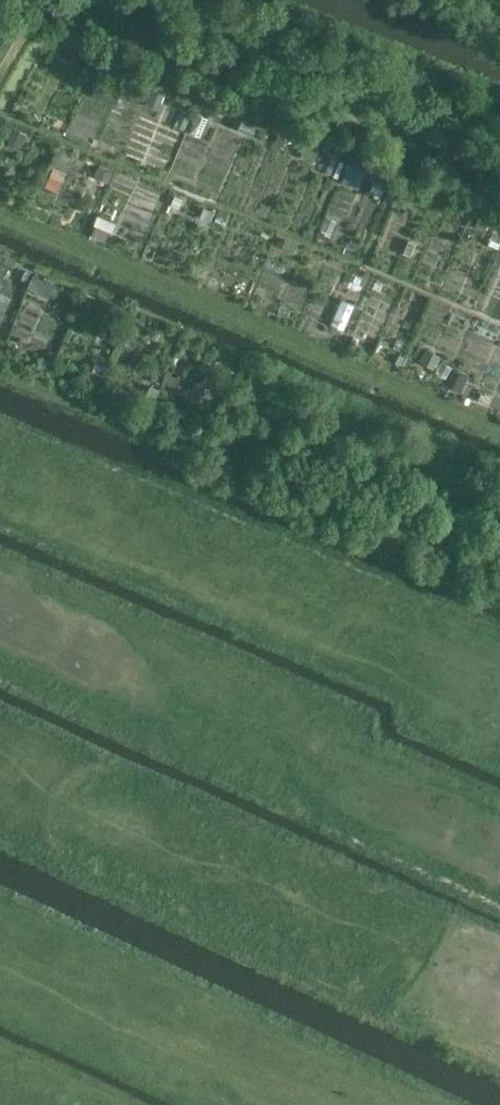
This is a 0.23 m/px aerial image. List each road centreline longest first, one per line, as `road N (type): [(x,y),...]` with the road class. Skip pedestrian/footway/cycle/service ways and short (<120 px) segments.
road 1 (track): [(0,215),(499,431)]
road 2 (unclassified): [(499,175),(52,0)]

